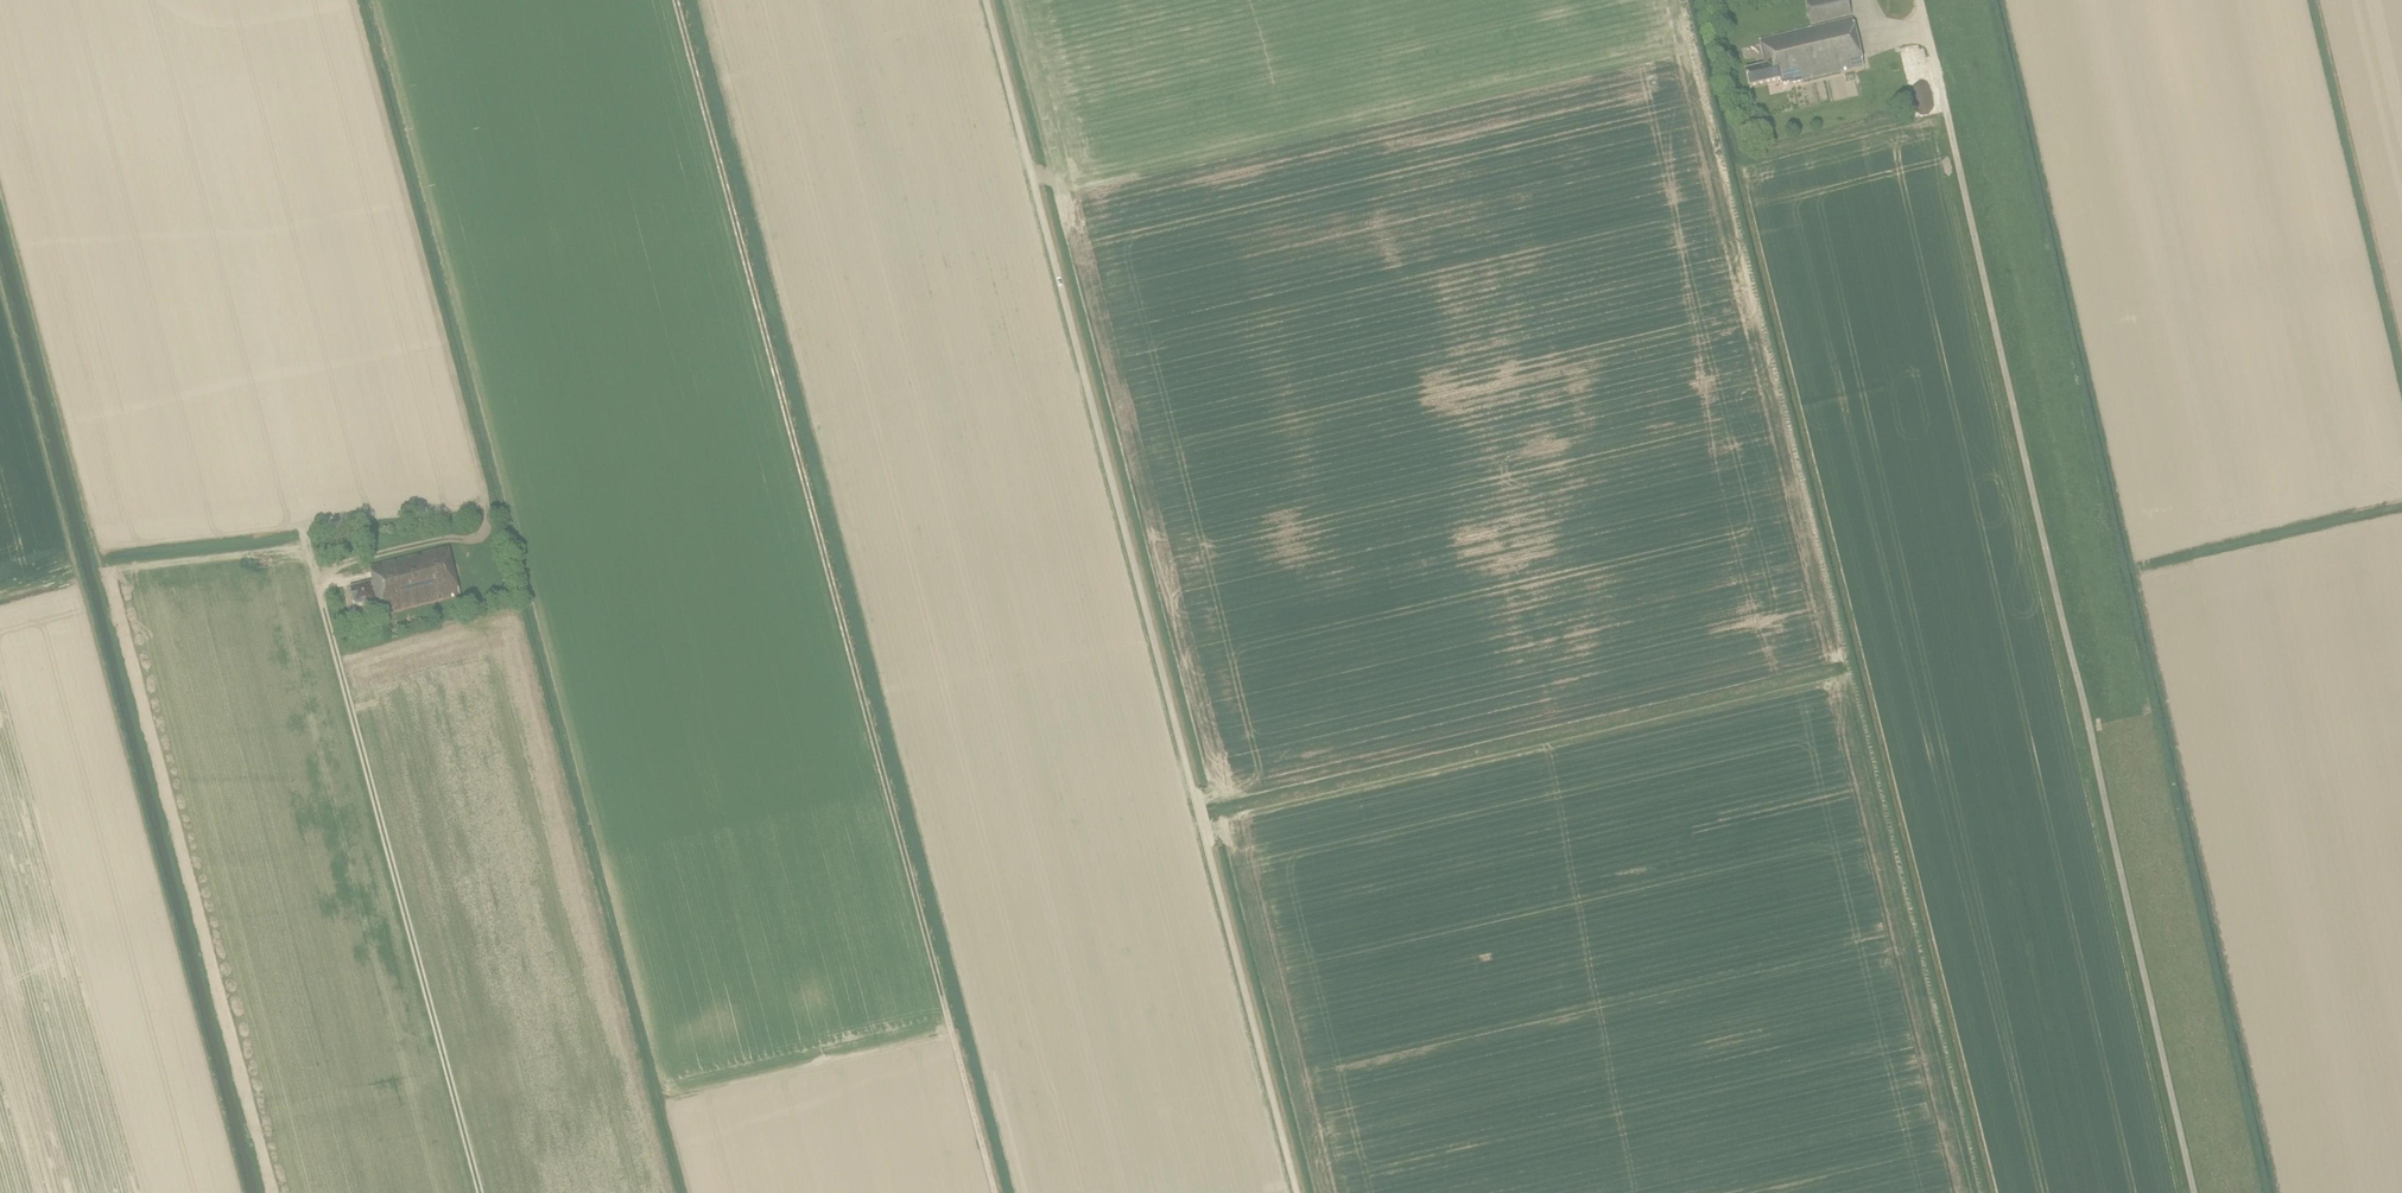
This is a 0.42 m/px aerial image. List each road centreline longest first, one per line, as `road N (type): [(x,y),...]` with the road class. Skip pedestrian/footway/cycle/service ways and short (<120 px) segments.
road 1 (track): [(1298,1192),(990,0)]
road 2 (track): [(2190,1192),(1919,0)]
road 3 (track): [(320,593),(480,1192)]

